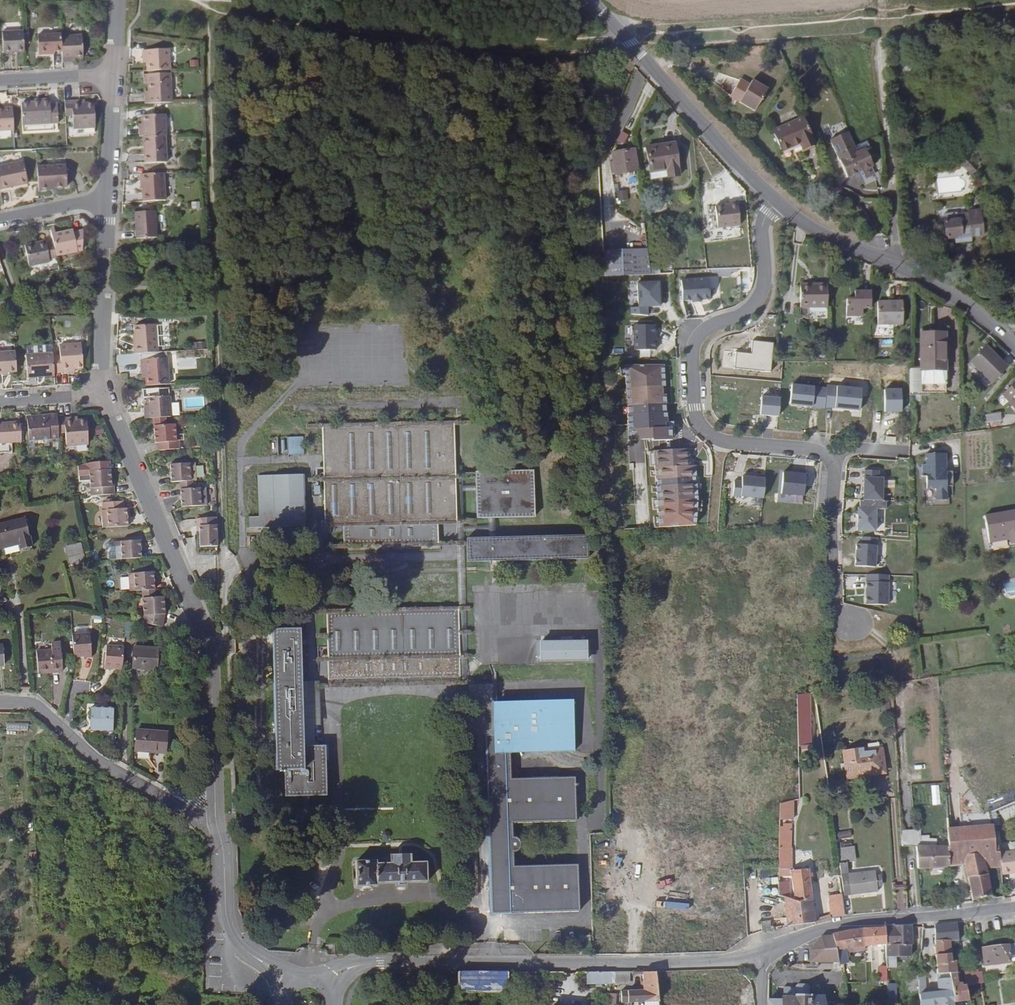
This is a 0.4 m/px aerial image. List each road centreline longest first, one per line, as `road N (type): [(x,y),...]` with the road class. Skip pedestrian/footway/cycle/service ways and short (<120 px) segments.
road 1 (residential): [(777,200),(764,219),(765,278),(755,303),(696,340),(696,415),(705,431),(727,442),(804,448),(835,460),(835,614),(860,623)]
road 2 (residential): [(104,392),(206,655),(216,820)]
road 3 (track): [(615,28),(876,10),(887,152)]
road 4 (unknown): [(727,442),(712,525),(716,643),(840,644),(835,614)]
road 5 (unclassified): [(325,982),(367,963),(655,961)]
road 6 (tertiary): [(1014,347),(950,297),(777,200)]
road 7 (tertiary): [(777,200),(586,0)]
road 8 (residential): [(1014,907),(829,926),(760,955)]
road 9 (residential): [(0,703),(25,705),(93,759),(216,820)]
road 10 (residential): [(108,199),(96,350),(104,392)]
road 11 (residential): [(216,820),(231,932),(286,986)]
road 12 (residential): [(109,72),(108,199)]

